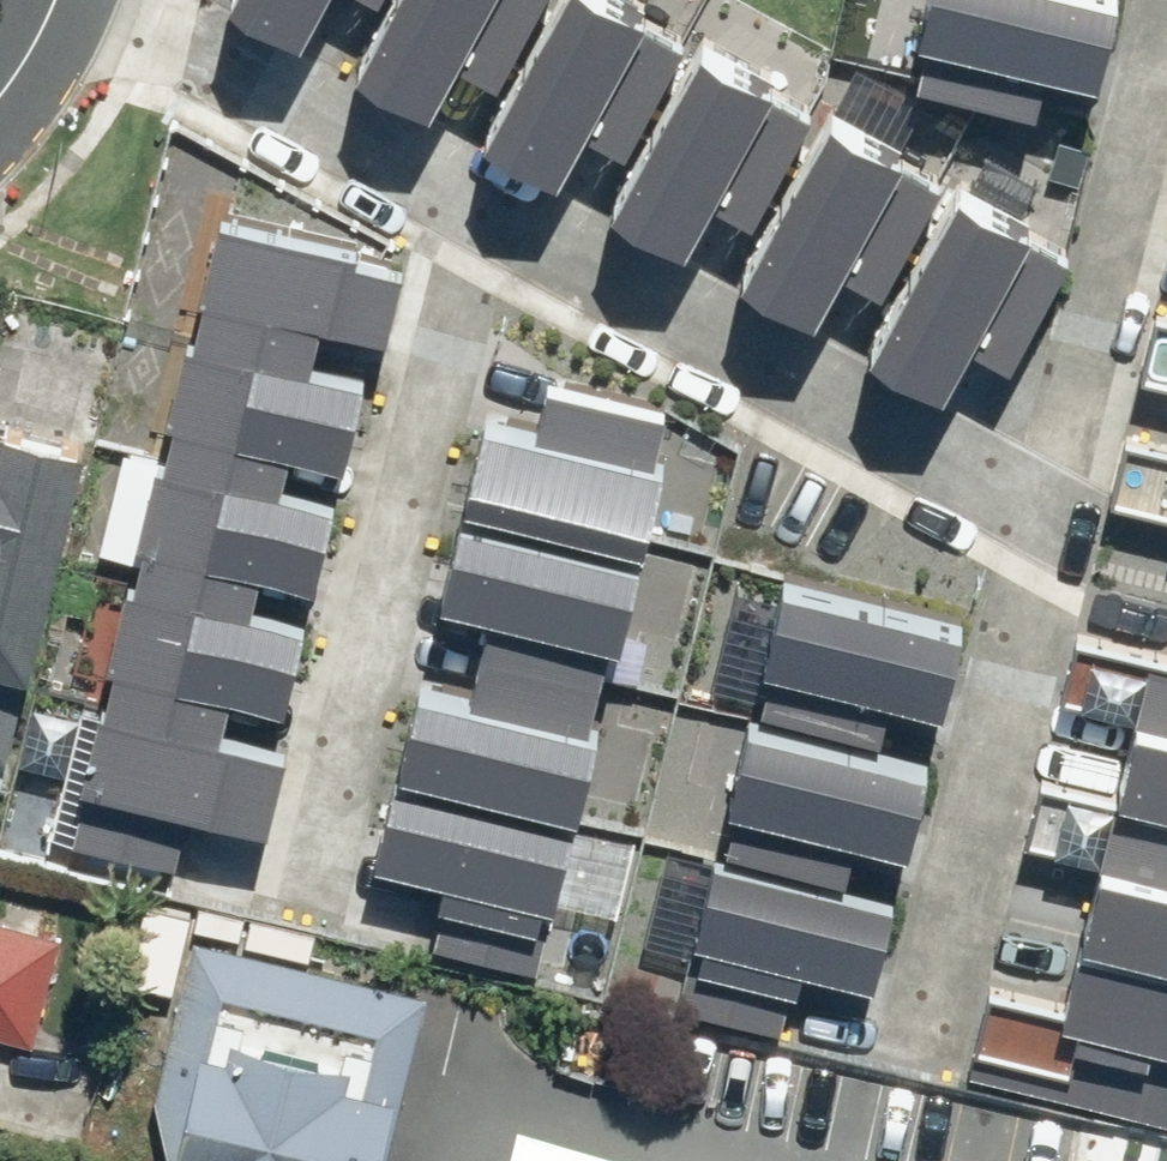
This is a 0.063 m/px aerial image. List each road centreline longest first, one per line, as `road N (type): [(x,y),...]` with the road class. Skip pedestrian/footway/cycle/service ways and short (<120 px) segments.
road 1 (residential): [(75,0),(1073,542),(1166,144)]

